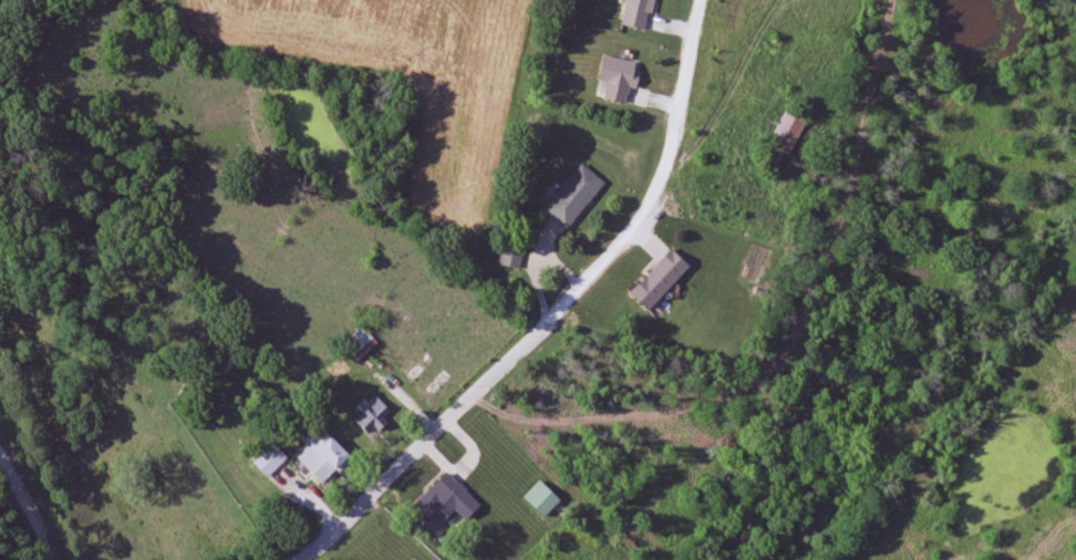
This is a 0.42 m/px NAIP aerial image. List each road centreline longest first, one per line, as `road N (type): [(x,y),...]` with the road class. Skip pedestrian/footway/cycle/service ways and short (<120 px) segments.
road 1 (residential): [(299,559),(330,546),(581,298),(641,228),(668,174),(703,0)]
road 2 (residential): [(62,559),(54,527),(0,449)]

